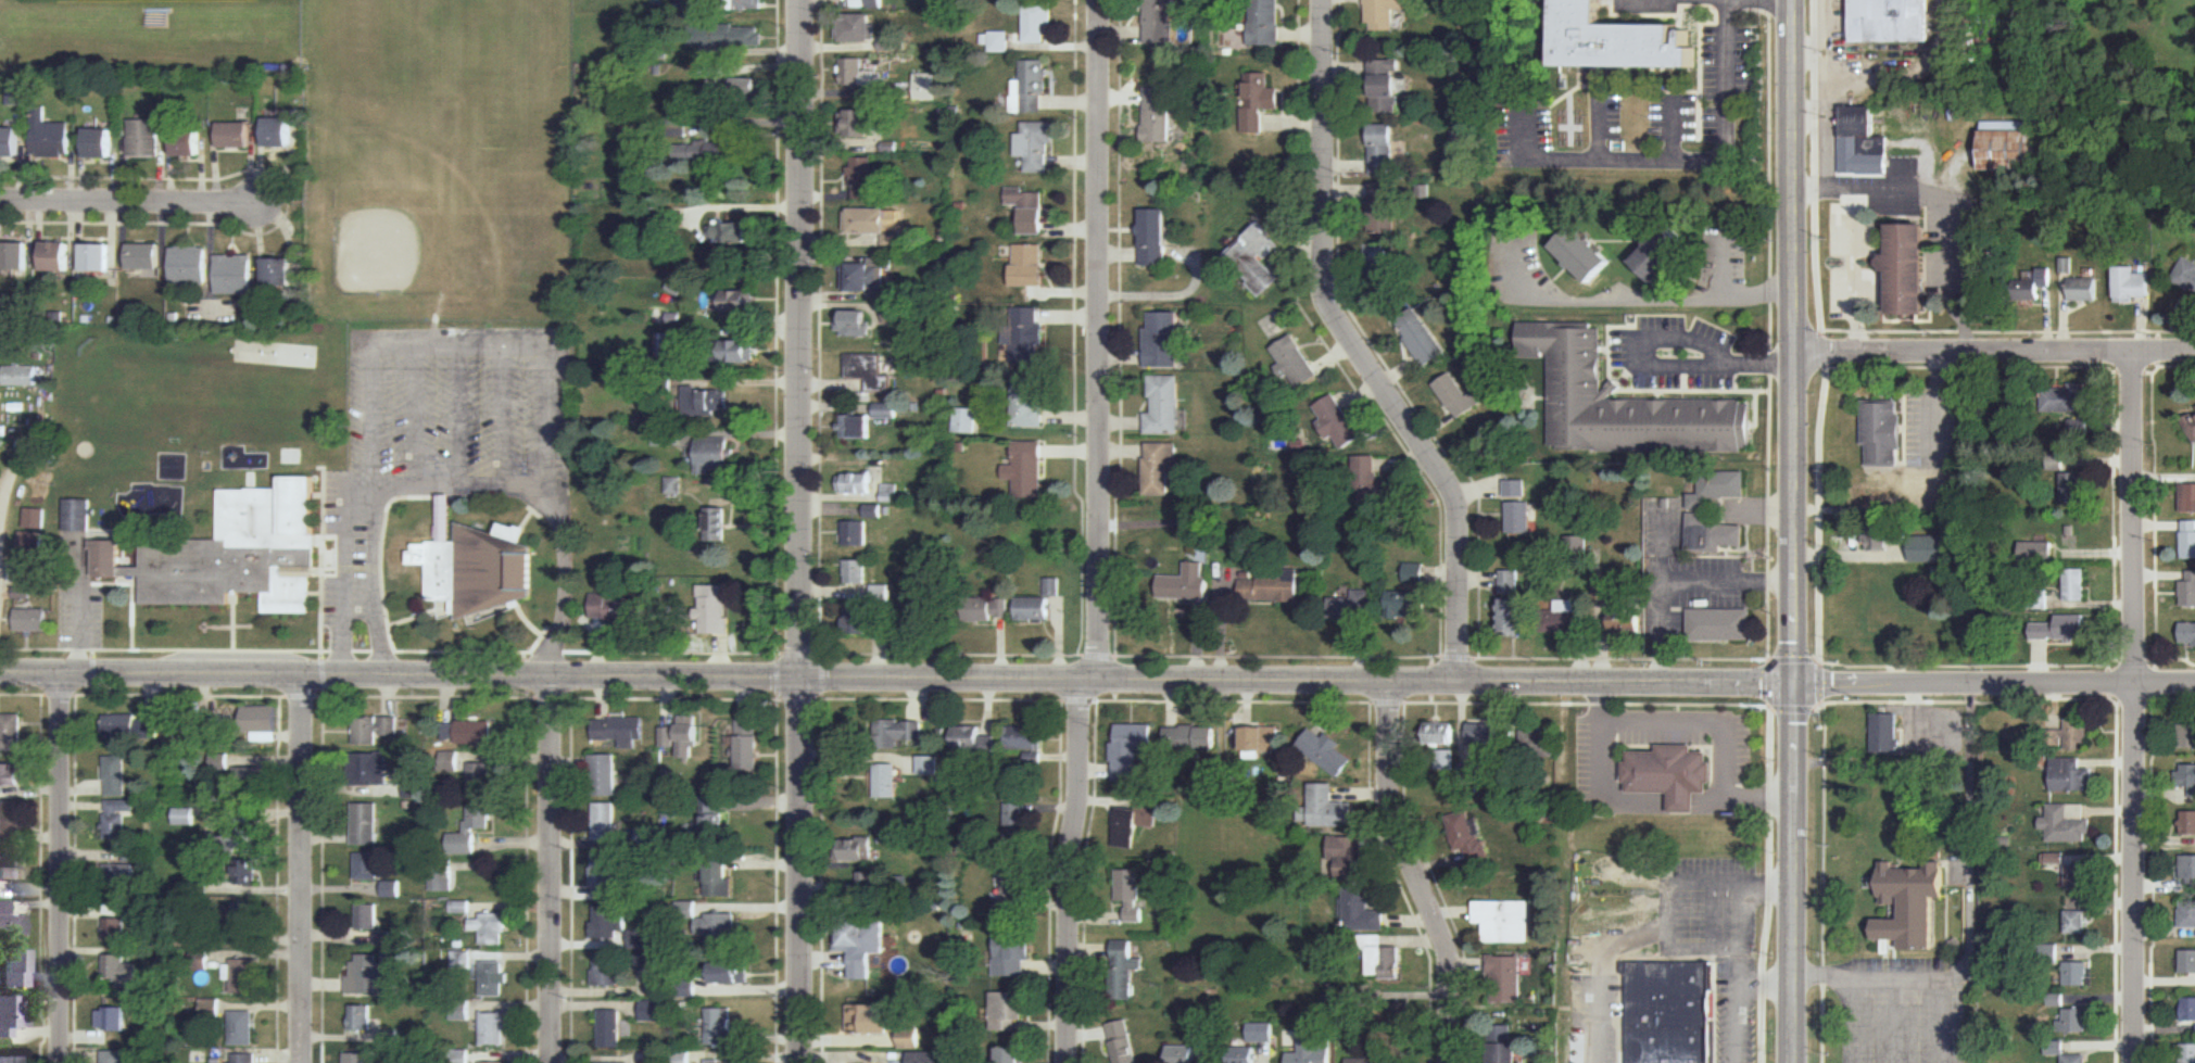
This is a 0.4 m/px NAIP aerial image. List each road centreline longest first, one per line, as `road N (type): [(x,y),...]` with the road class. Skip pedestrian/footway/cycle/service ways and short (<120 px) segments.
road 1 (residential): [(0,673),(2194,682)]
road 2 (secondary): [(1794,0),(1797,1062)]
road 3 (residential): [(805,1062),(803,0)]
road 4 (residential): [(1328,0),(1330,296),(1456,491),(1460,679)]
road 5 (residential): [(2131,1062),(2136,352)]
road 6 (residential): [(1101,0),(1102,678)]
road 7 (residential): [(1795,353),(2194,351)]
road 8 (residential): [(1450,1062),(1452,953),(1397,821),(1391,679)]
road 9 (residential): [(63,674),(65,1062)]
road 10 (residential): [(303,674),(302,1062)]
road 11 (residential): [(553,675),(554,1062)]
road 12 (residential): [(1081,678),(1070,1062)]
road 13 (residential): [(0,200),(258,202)]

